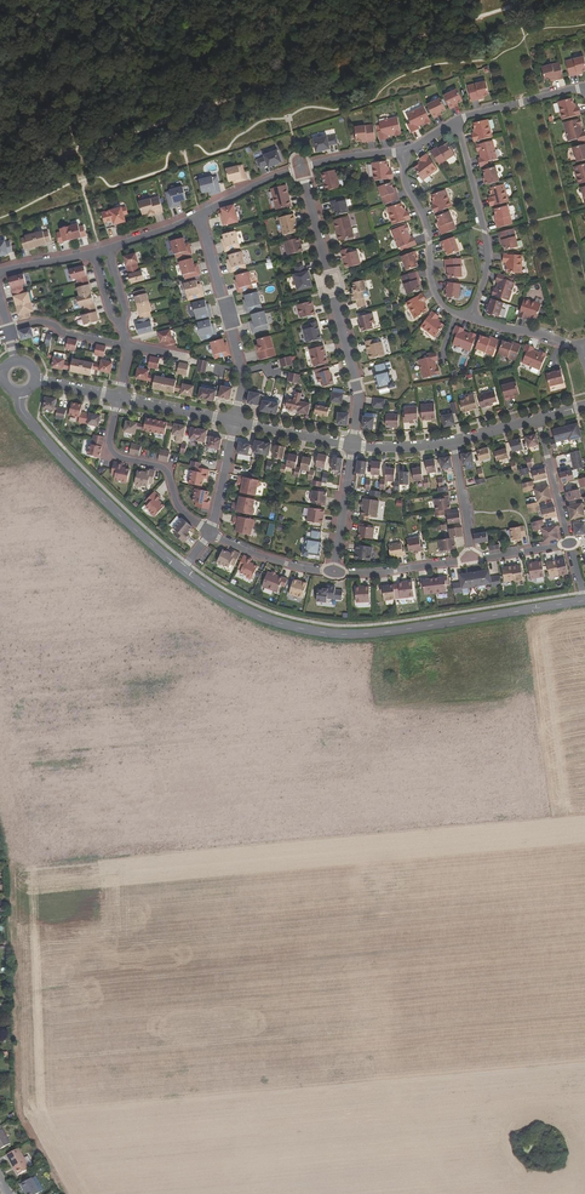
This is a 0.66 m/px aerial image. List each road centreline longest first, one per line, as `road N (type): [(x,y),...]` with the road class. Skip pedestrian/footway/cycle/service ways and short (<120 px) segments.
road 1 (tertiary): [(182,572),(229,605),(320,634),(583,603)]
road 2 (residential): [(301,167),(359,398),(353,446)]
road 3 (tertiary): [(19,395),(21,411),(182,572)]
road 4 (residential): [(197,217),(243,378),(236,421)]
road 5 (residential): [(454,123),(488,252),(469,318)]
road 6 (residential): [(210,534),(176,502),(162,467),(113,453),(118,398)]
road 7 (residential): [(407,154),(405,182),(426,226),(432,287),(442,306),(469,318)]
road 8 (residential): [(471,559),(334,571)]
road 9 (residential): [(584,86),(454,123)]
road 10 (residential): [(334,571),(264,558),(210,534)]
road 11 (residential): [(334,571),(353,446)]
road 12 (residential): [(539,420),(568,543)]
road 13 (residential): [(7,330),(42,322),(127,346)]
road 14 (residential): [(236,421),(118,398)]

